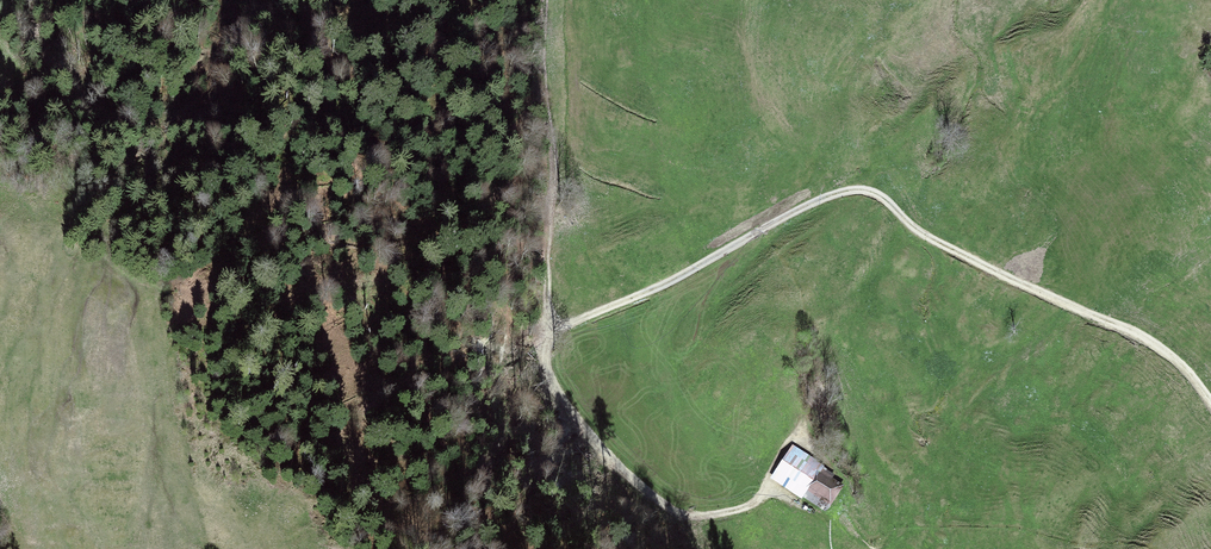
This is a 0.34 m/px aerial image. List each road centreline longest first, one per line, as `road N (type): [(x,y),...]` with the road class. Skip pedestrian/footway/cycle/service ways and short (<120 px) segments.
road 1 (track): [(1210,401),(1152,341),(936,242),(864,190),(799,209),(545,337),(563,407),(678,511),(713,516),(759,499),(799,429)]
road 2 (track): [(545,0),(540,66),(554,175),(545,337)]

